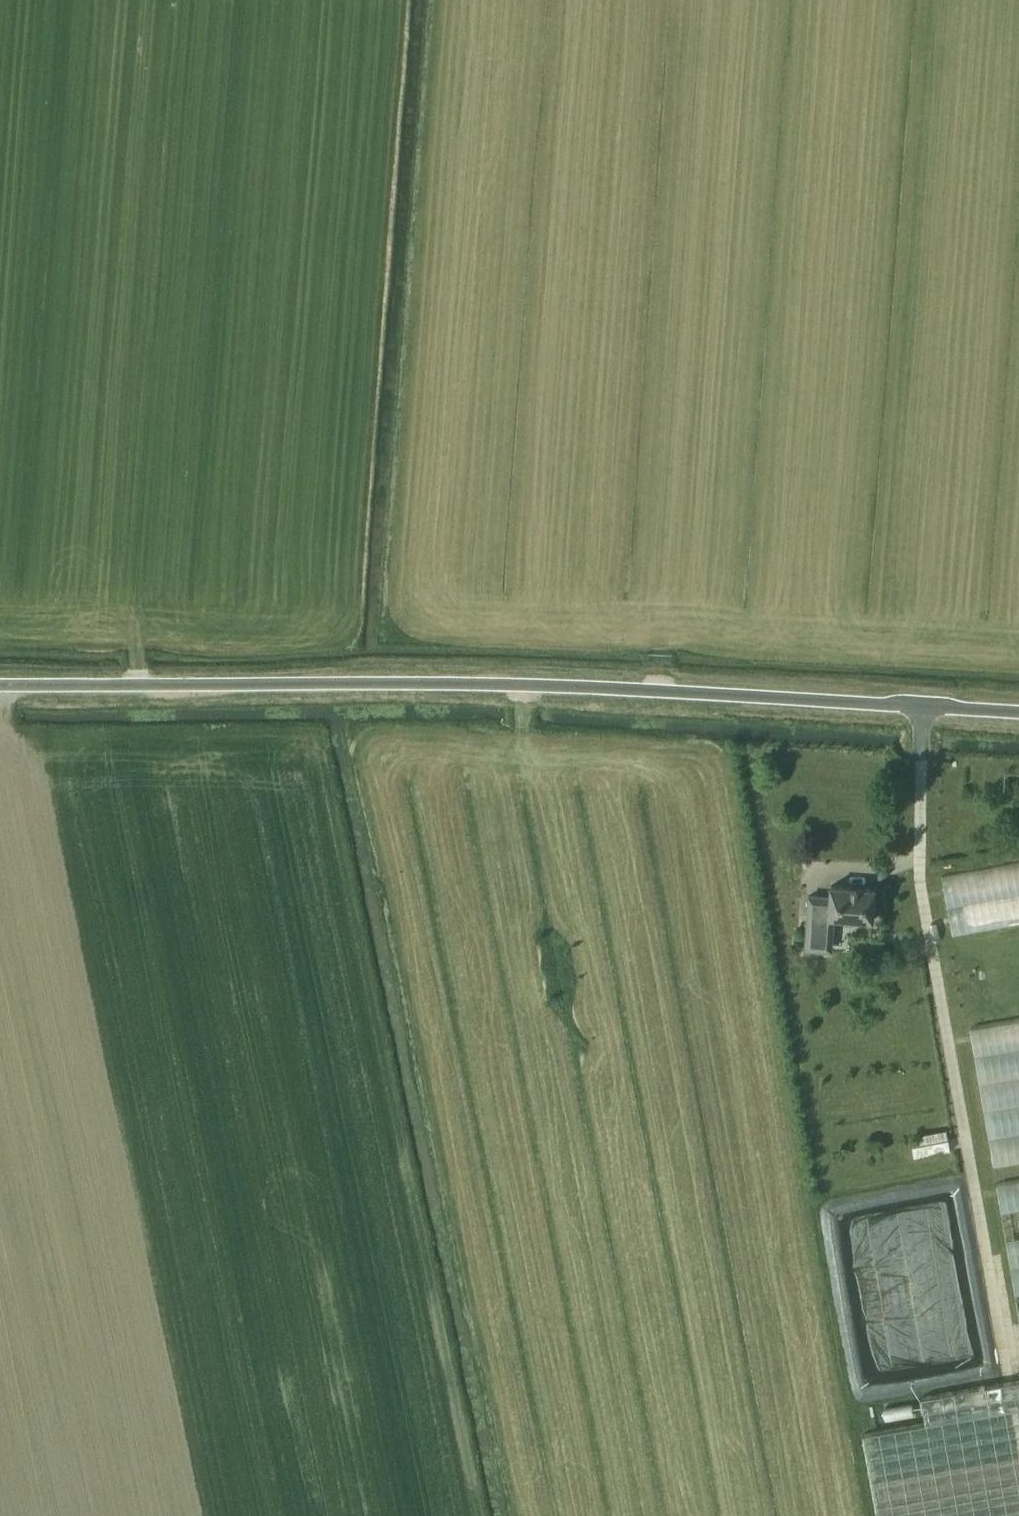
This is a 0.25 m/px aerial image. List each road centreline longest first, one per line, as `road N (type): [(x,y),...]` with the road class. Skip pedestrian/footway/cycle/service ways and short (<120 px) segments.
road 1 (unclassified): [(1018,713),(523,685),(0,686)]

